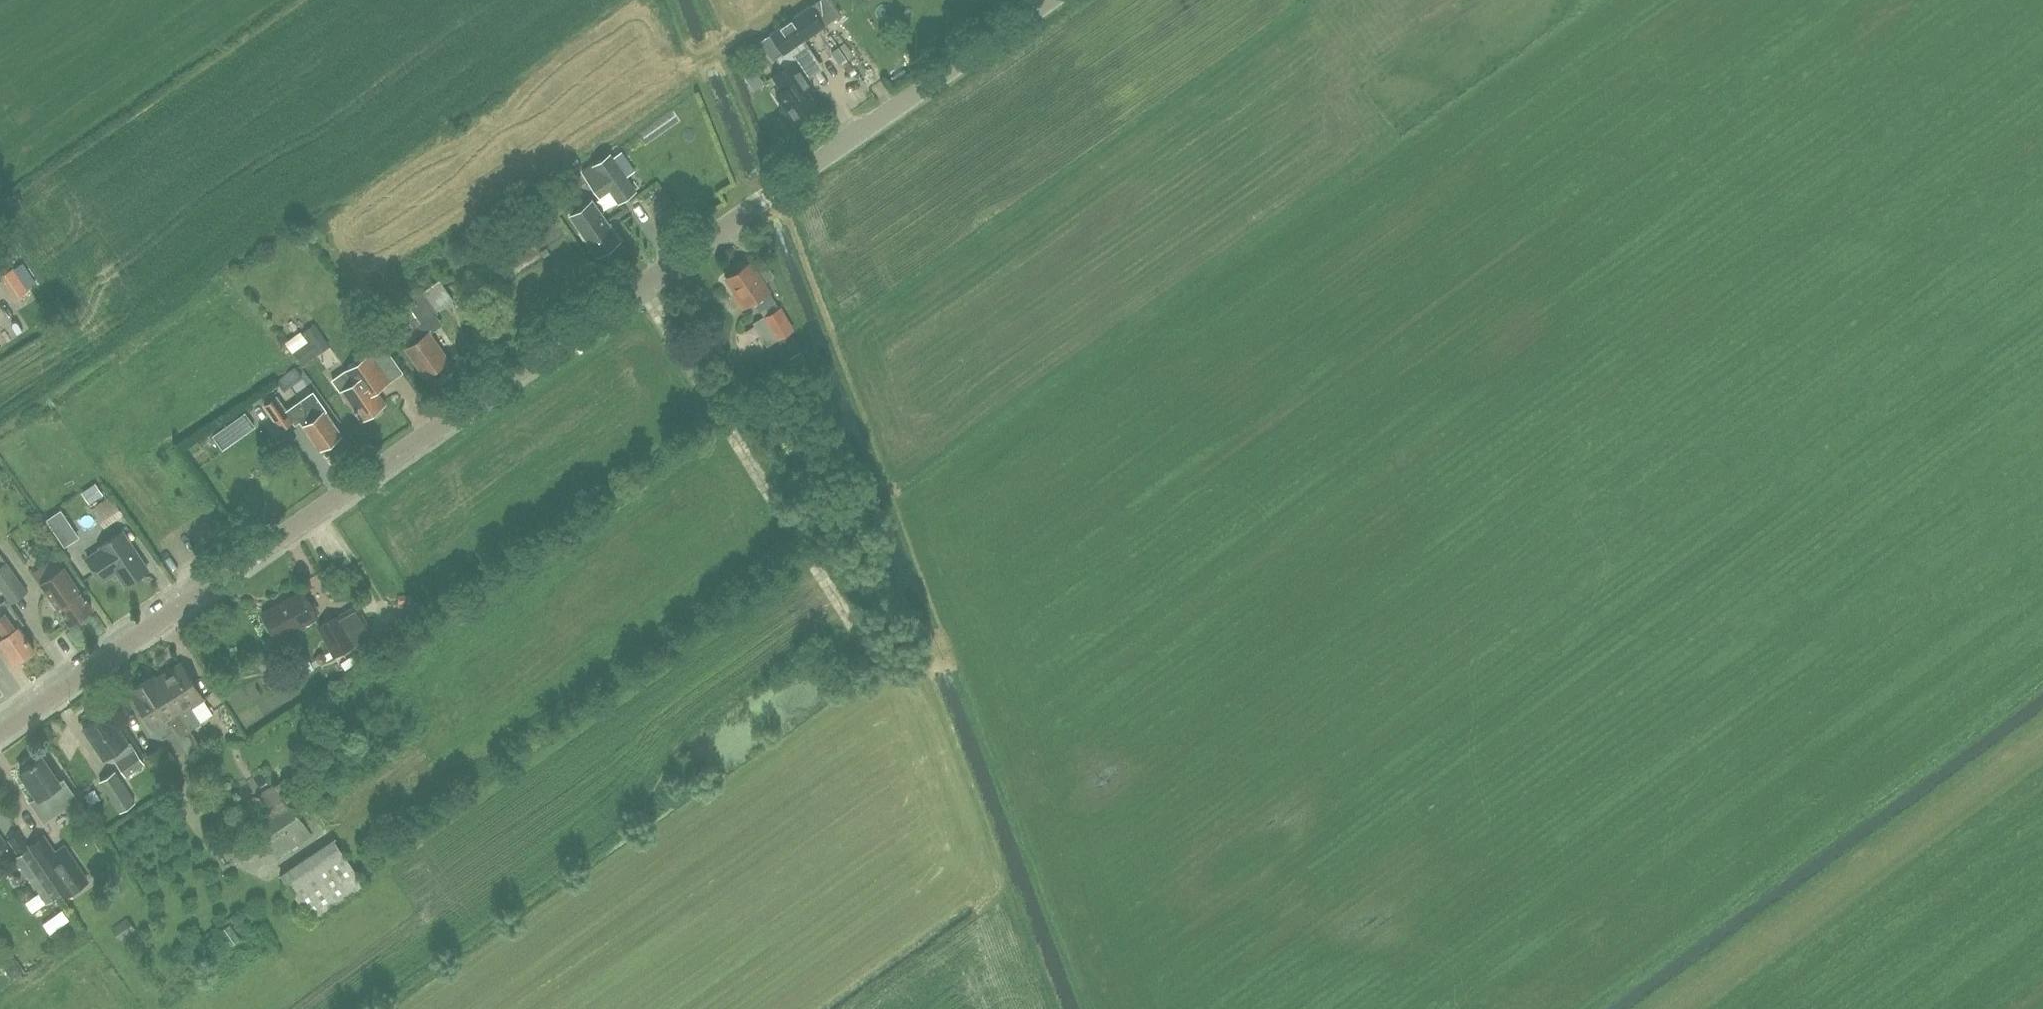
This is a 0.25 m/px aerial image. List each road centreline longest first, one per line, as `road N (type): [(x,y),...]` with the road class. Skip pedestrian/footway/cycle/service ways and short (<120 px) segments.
road 1 (unclassified): [(0,733),(1050,0)]
road 2 (track): [(641,284),(860,636),(883,660)]

